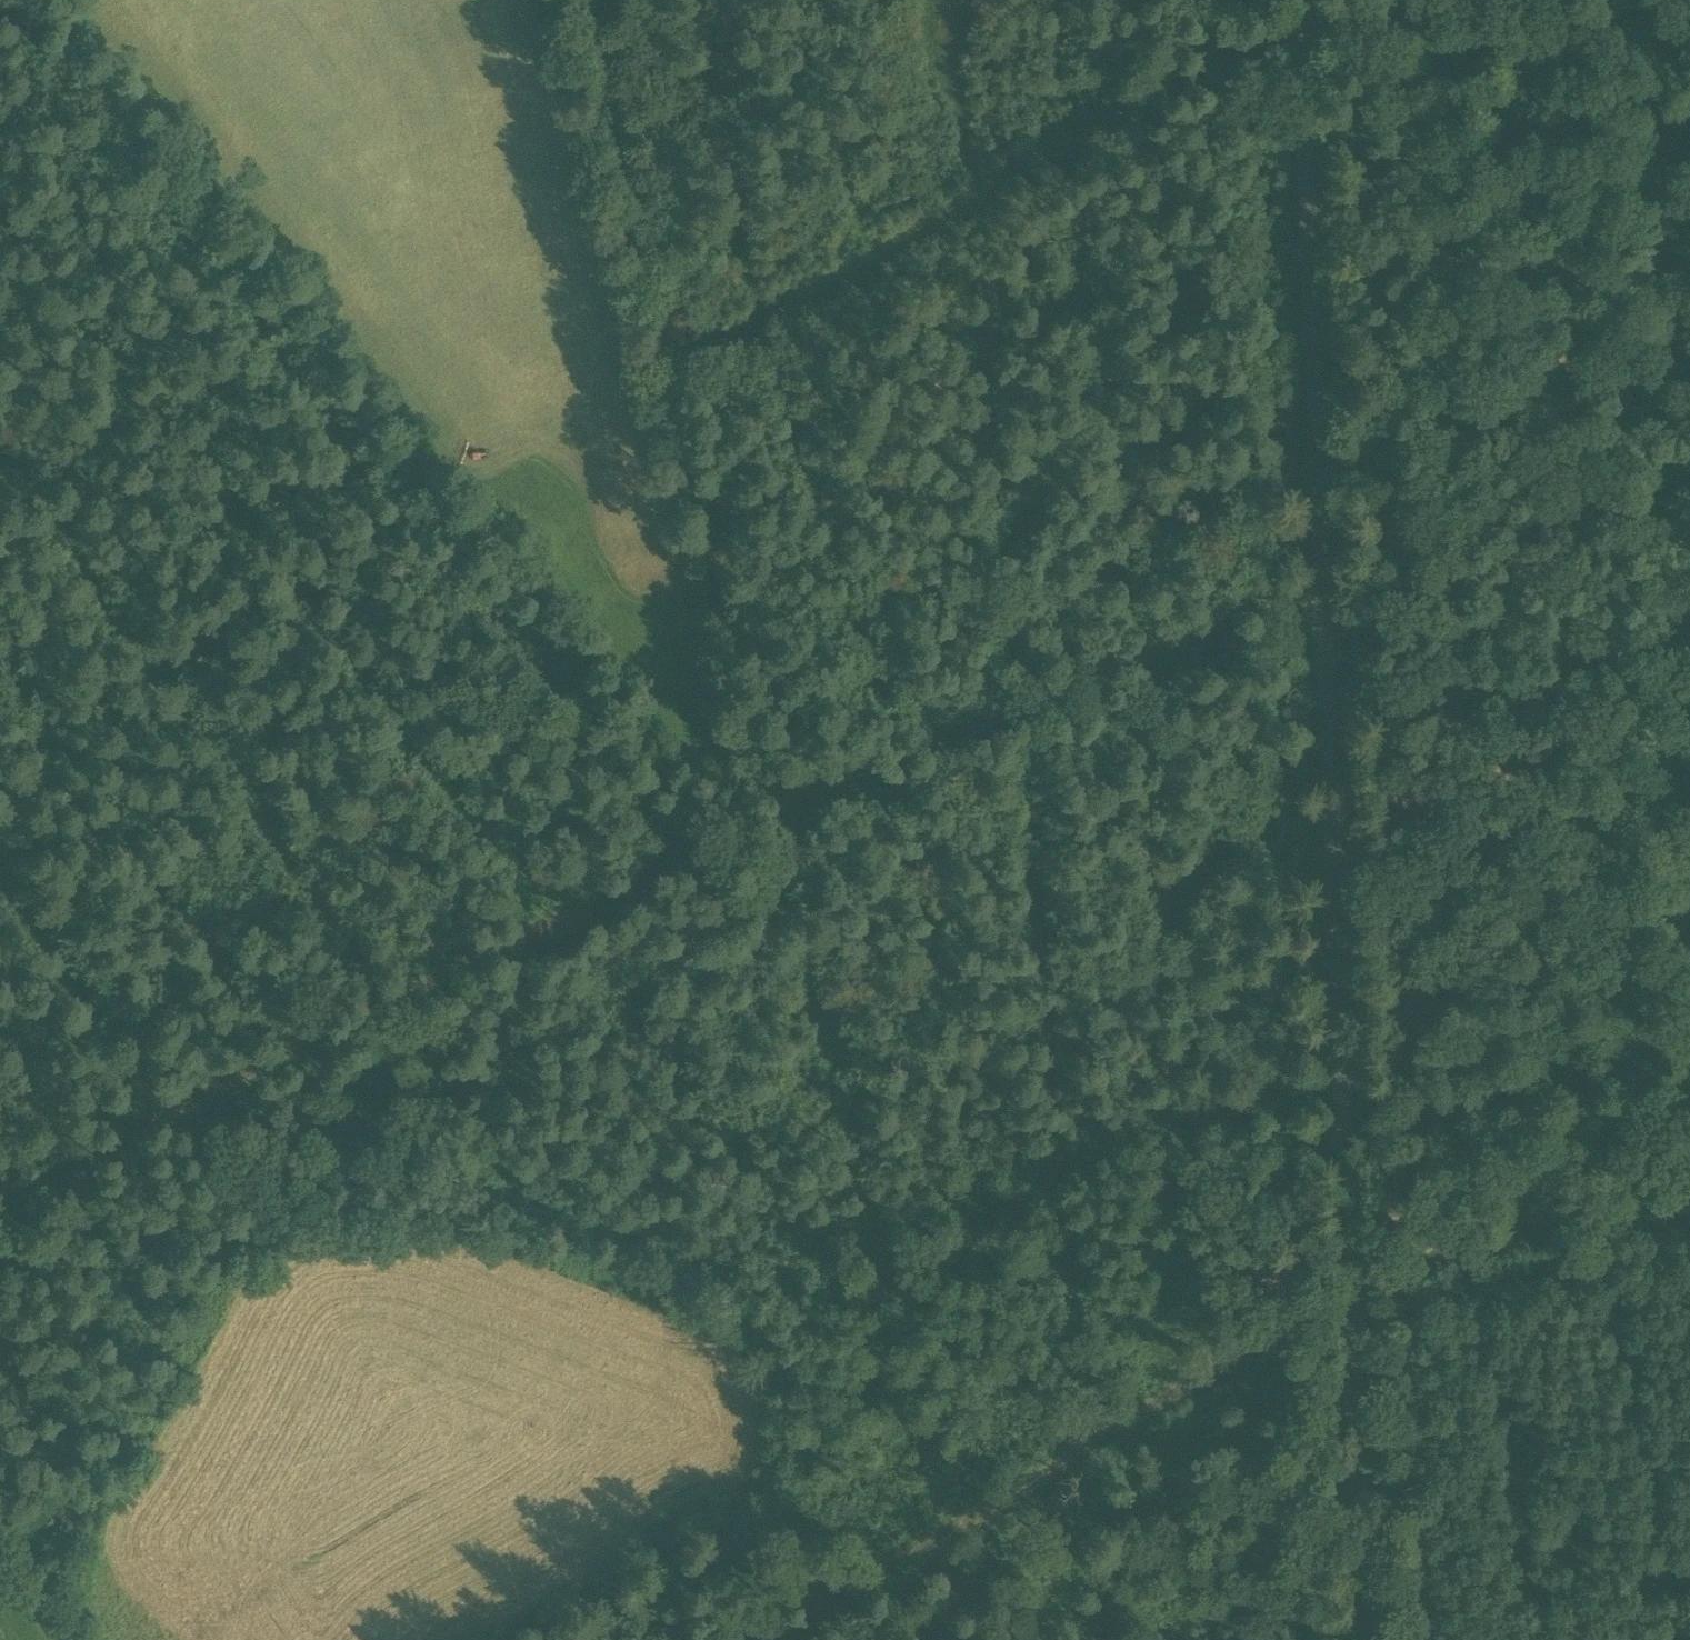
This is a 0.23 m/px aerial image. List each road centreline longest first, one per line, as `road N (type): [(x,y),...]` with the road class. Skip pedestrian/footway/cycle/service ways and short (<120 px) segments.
road 1 (track): [(1323,599),(1281,596),(776,810),(767,801),(666,372),(1267,28),(1413,0)]
road 2 (tertiary): [(1349,1280),(1298,0)]
road 3 (track): [(1641,0),(1689,1150)]
road 4 (track): [(760,1639),(1349,1280)]
road 5 (tertiary): [(1349,1280),(1364,1639)]
road 6 (track): [(1689,1178),(1349,1280)]

